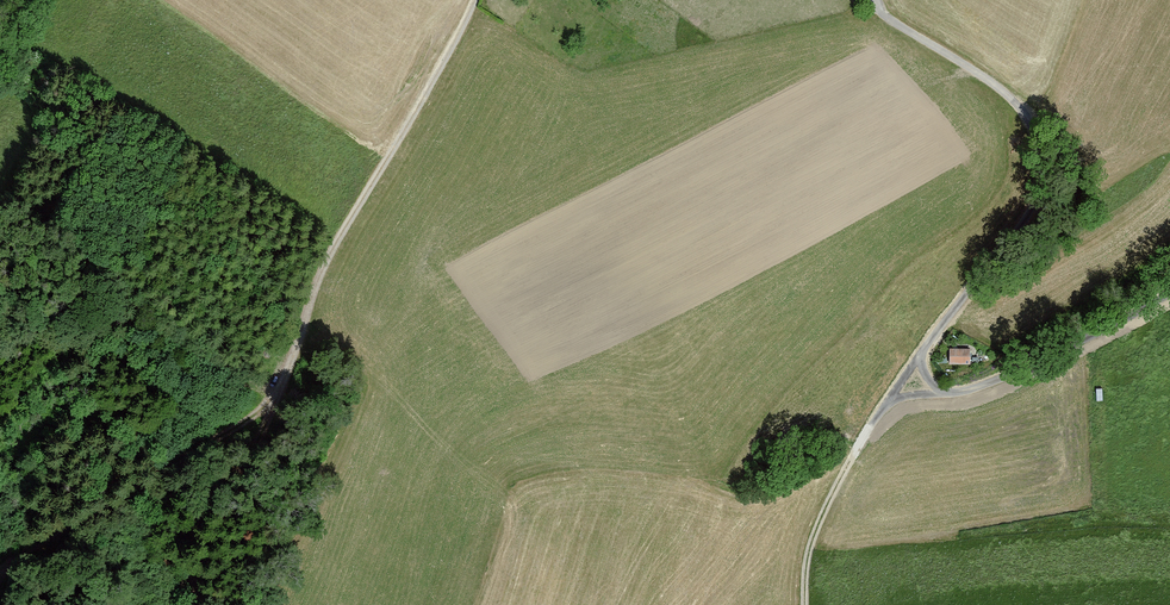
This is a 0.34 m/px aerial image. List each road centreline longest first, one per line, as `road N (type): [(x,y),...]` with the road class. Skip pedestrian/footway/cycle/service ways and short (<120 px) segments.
road 1 (track): [(477,0),(316,282),(288,373),(205,552),(191,604)]
road 2 (unclassified): [(878,9),(1008,97),(1030,122),(1041,153),(1032,208),(919,357)]
road 3 (track): [(275,400),(0,569)]
road 4 (unclassified): [(933,389),(960,392),(997,380),(1169,294)]
road 5 (track): [(837,486),(809,556),(805,604)]

